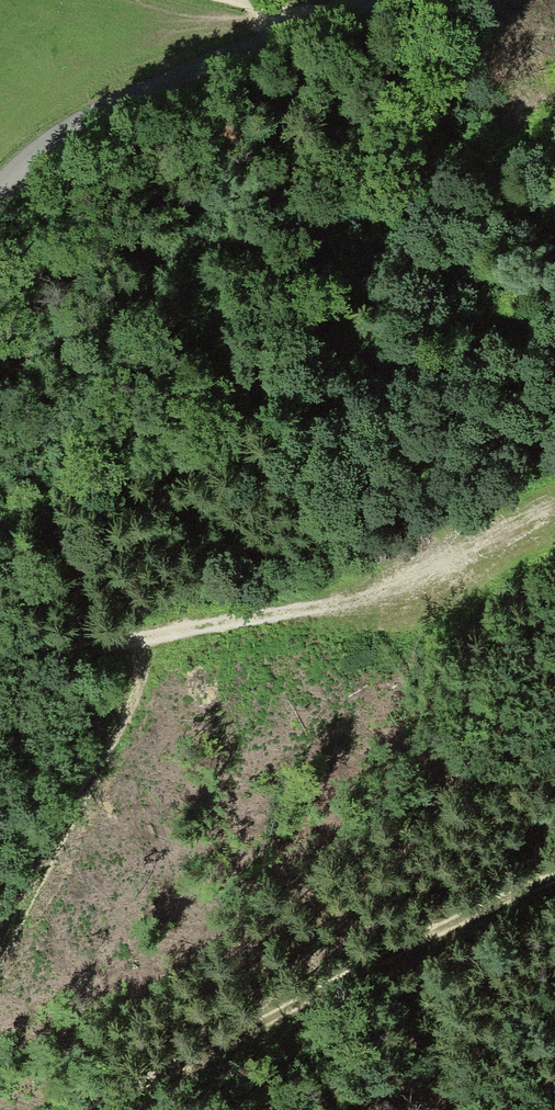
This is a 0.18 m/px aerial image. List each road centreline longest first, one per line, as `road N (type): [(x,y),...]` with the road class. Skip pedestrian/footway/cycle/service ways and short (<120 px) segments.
road 1 (track): [(554,507),(208,629),(0,655)]
road 2 (track): [(93,1109),(311,979),(554,864)]
road 3 (track): [(0,196),(81,127),(145,88),(319,22)]

